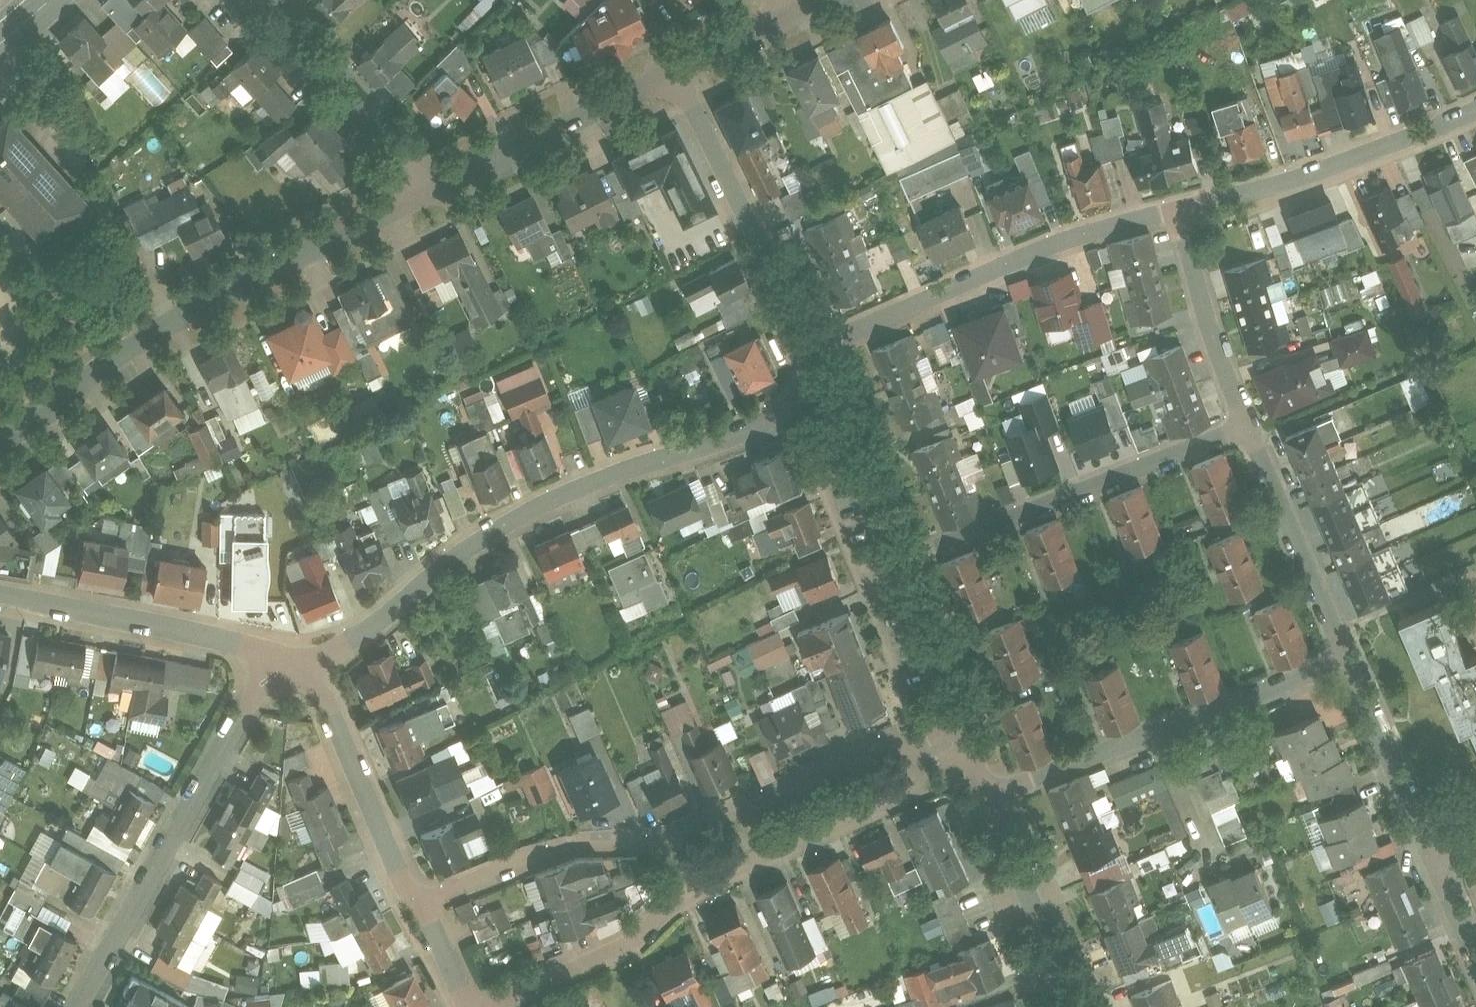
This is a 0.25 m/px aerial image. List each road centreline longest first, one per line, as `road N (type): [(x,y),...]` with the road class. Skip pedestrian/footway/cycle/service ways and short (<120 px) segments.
road 1 (residential): [(303,661),(351,639),(447,563),(546,503),(826,401)]
road 2 (residential): [(0,445),(233,286),(436,184)]
road 3 (residential): [(894,742),(656,841),(552,850),(415,903)]
road 4 (residential): [(919,788),(684,896),(594,961),(490,1006)]
road 5 (residential): [(78,1006),(237,715),(303,661)]
road 6 (residential): [(1177,211),(1009,262),(813,353)]
road 7 (residential): [(995,794),(1344,653)]
road 8 (residential): [(900,561),(1248,422)]
road 9 (residential): [(673,70),(813,353)]
road 10 (residential): [(1475,109),(1282,184),(1177,211)]
road 11 (residential): [(303,661),(0,598)]
road 12 (residential): [(415,903),(303,661)]
road 13 (residential): [(436,184),(673,70)]
road 14 (residential): [(436,184),(260,0)]
road 15 (residential): [(1248,422),(1344,653)]
road 16 (residential): [(995,794),(1076,1006)]
road 17 (residential): [(1177,211),(1248,422)]
road 18 (residential): [(1344,653),(1430,857)]
road 19 (residential): [(826,401),(900,561)]
road 20 (residential): [(900,561),(953,712)]
road 21 (residential): [(673,70),(796,10)]

